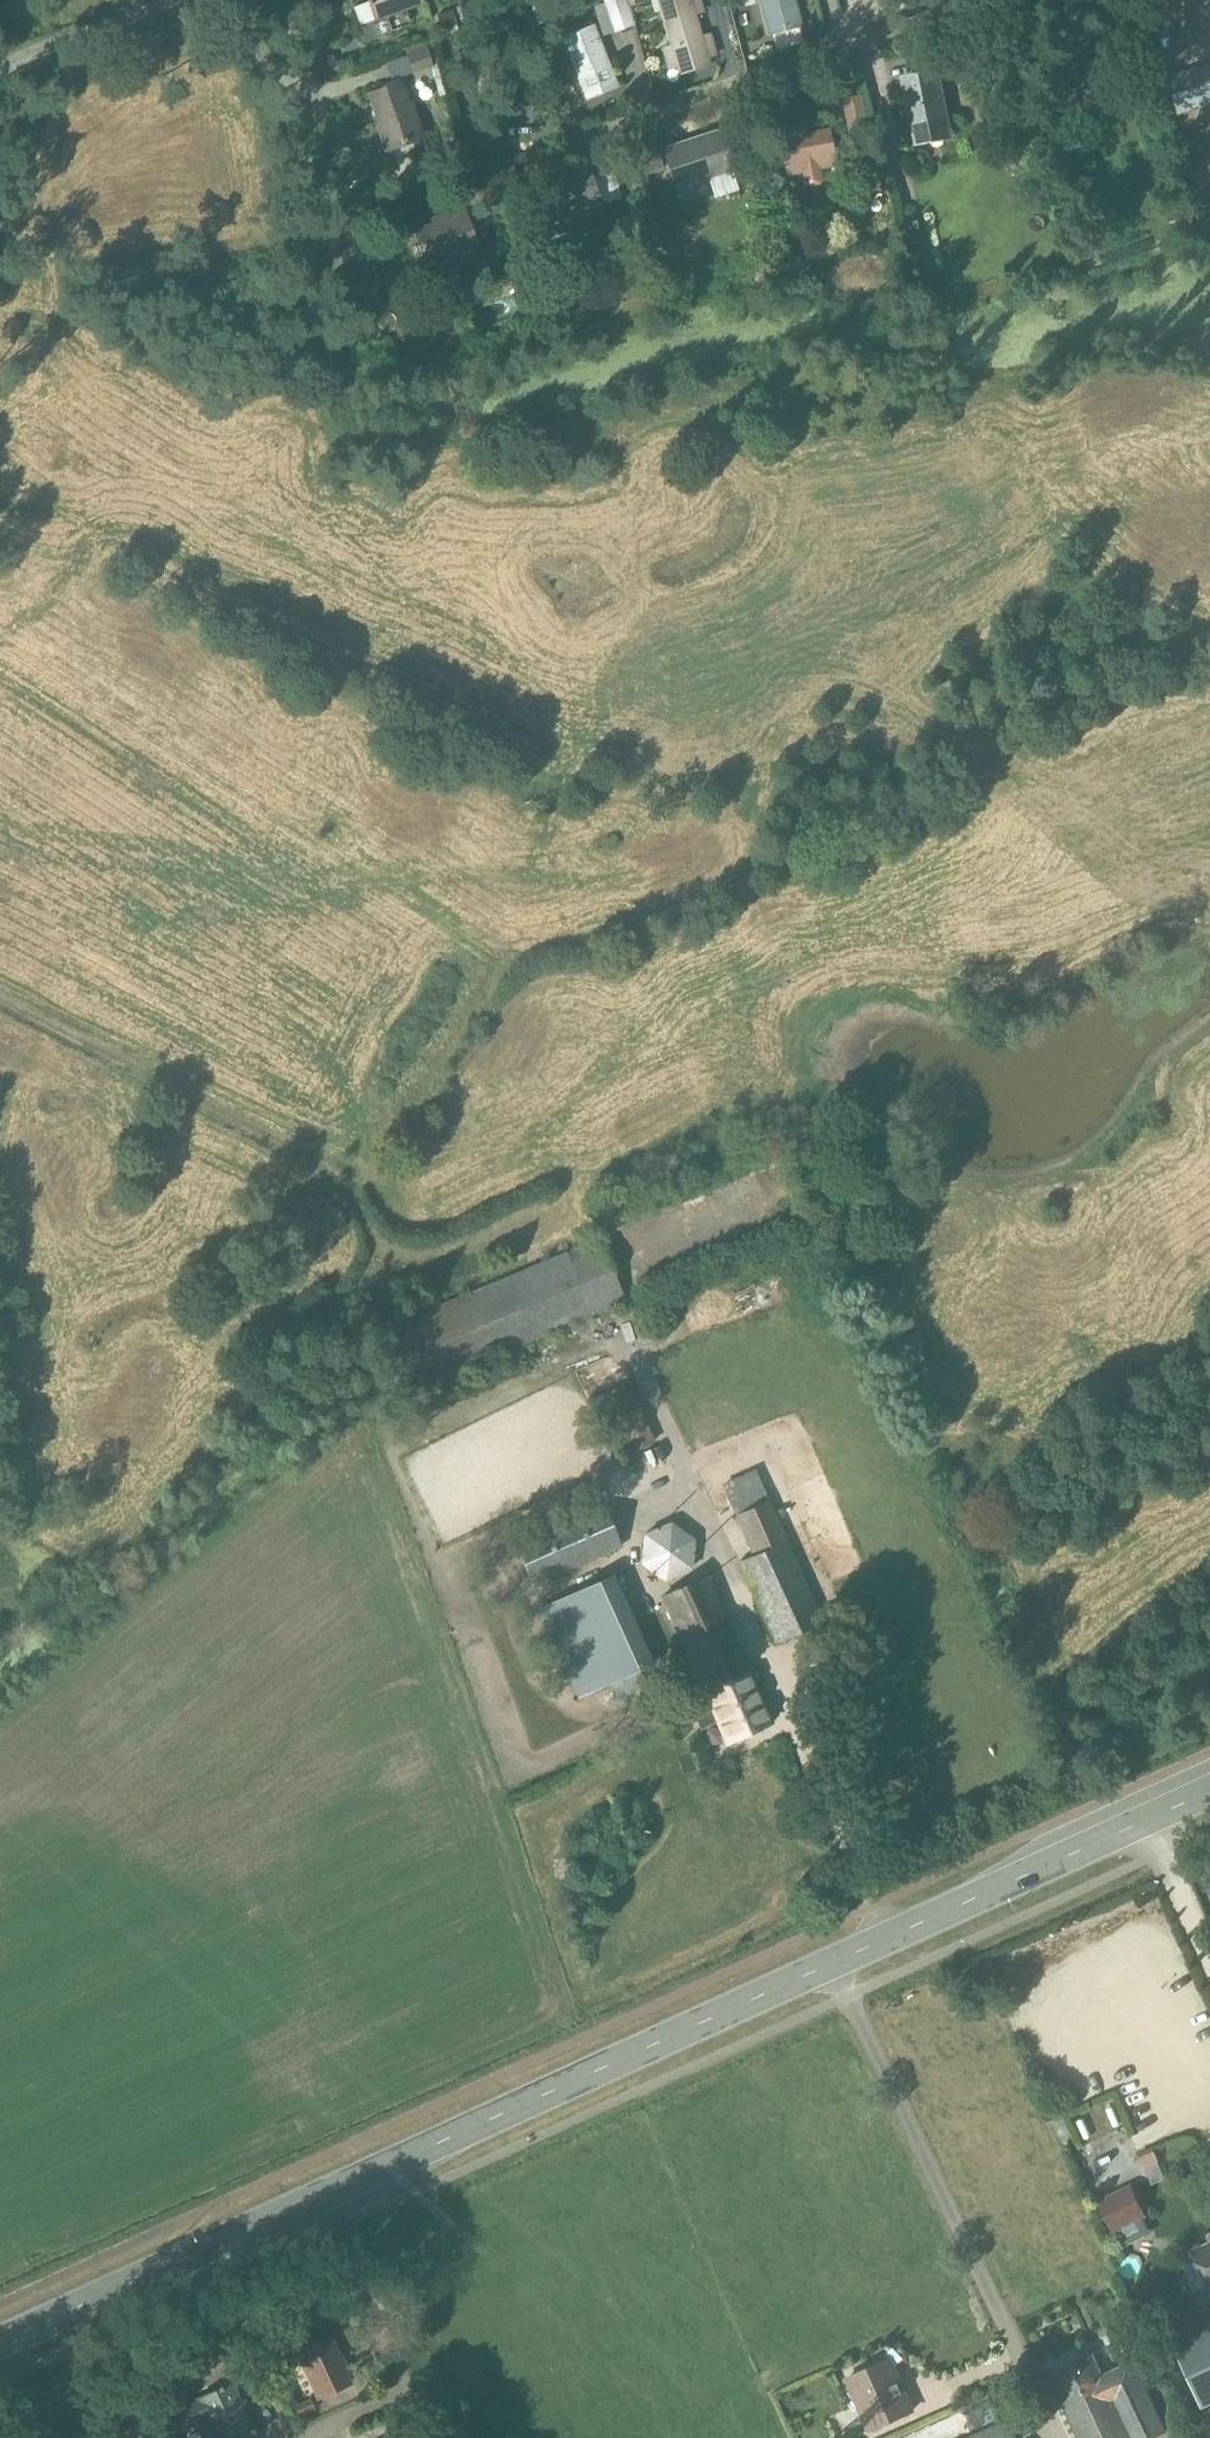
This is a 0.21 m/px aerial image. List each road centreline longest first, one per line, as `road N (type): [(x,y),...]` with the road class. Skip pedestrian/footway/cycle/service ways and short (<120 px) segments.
road 1 (secondary): [(0,2345),(1209,1794)]

